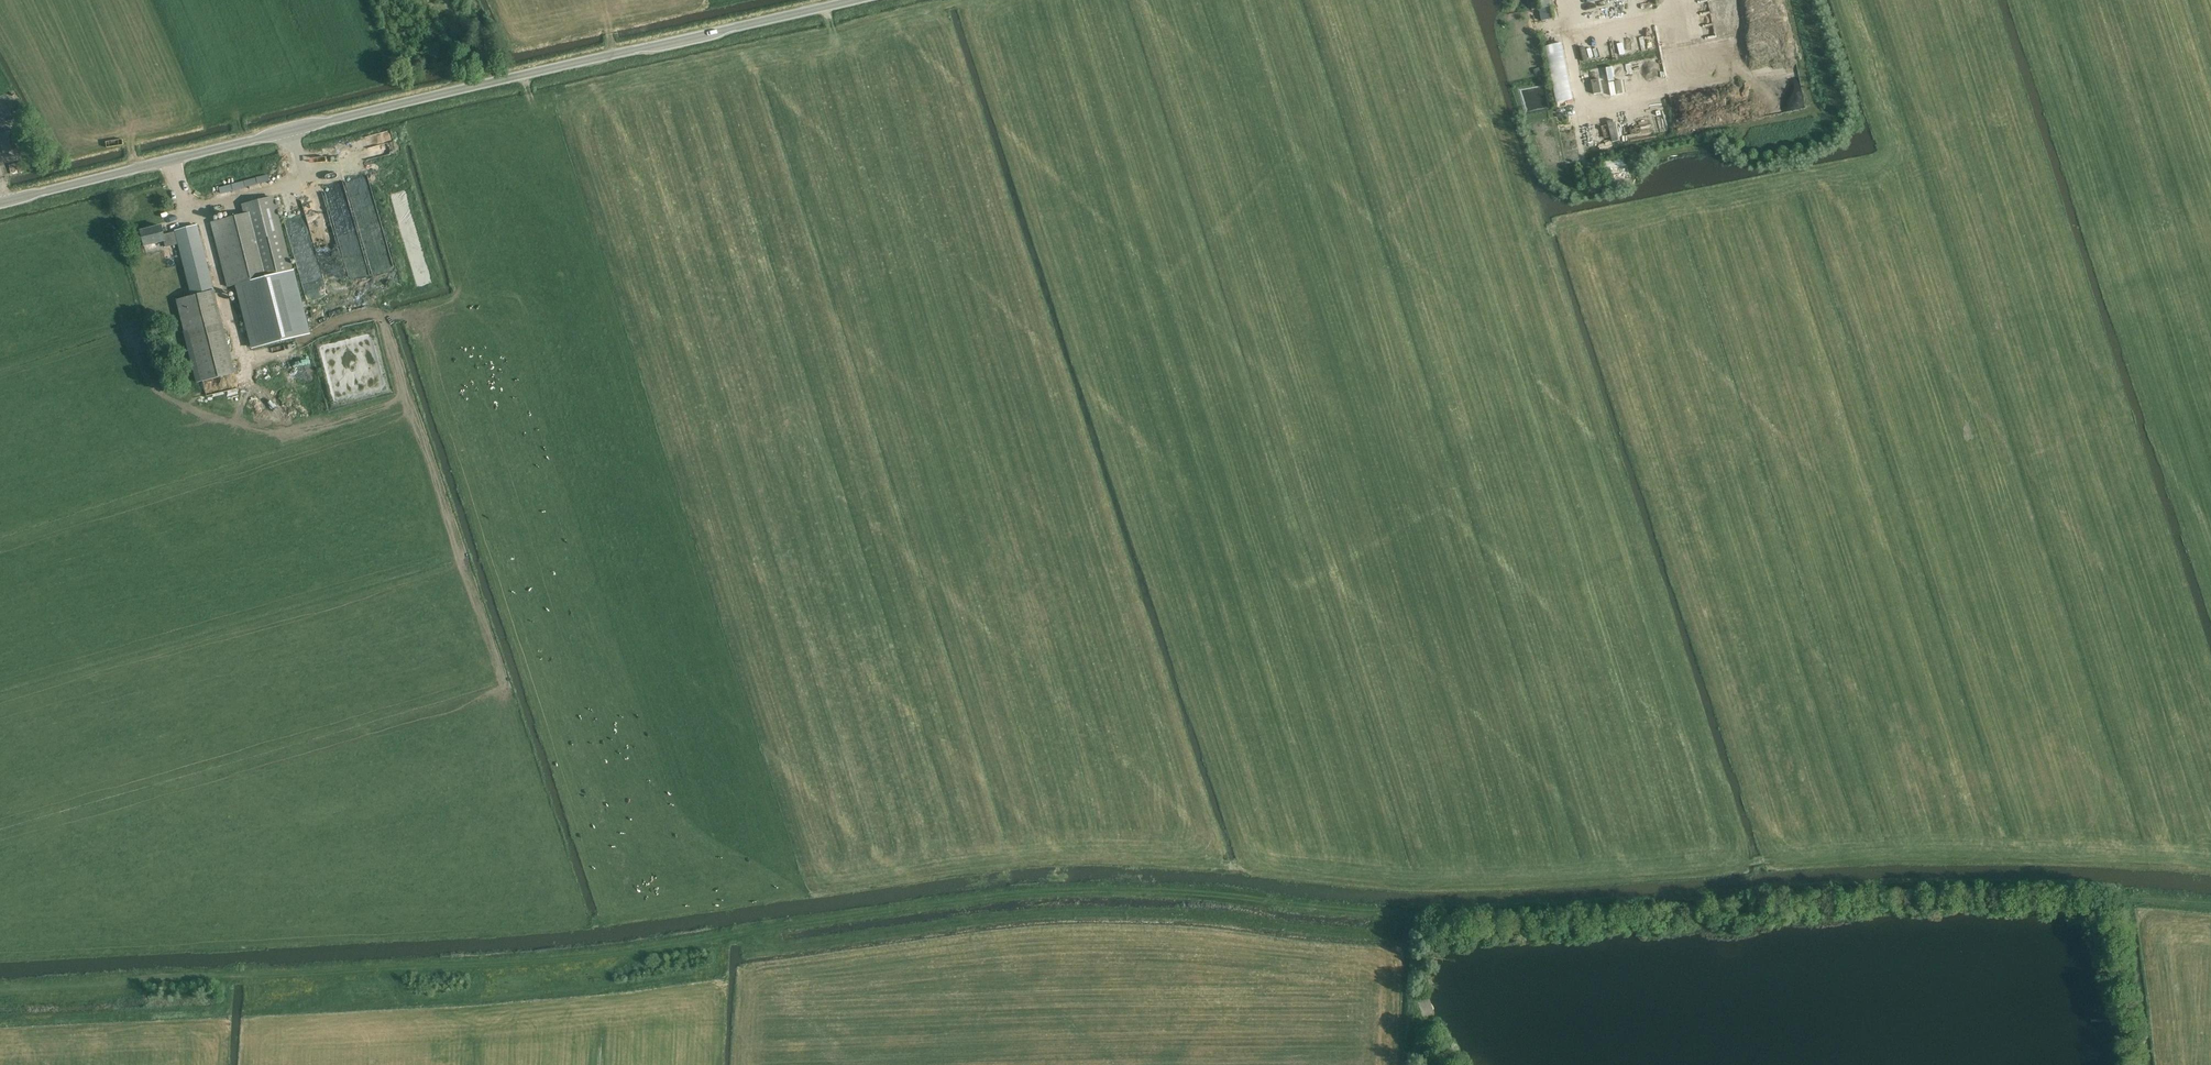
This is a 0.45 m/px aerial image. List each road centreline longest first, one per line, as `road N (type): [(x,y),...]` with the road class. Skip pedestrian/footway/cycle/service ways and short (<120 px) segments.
road 1 (unclassified): [(0,203),(862,0)]

